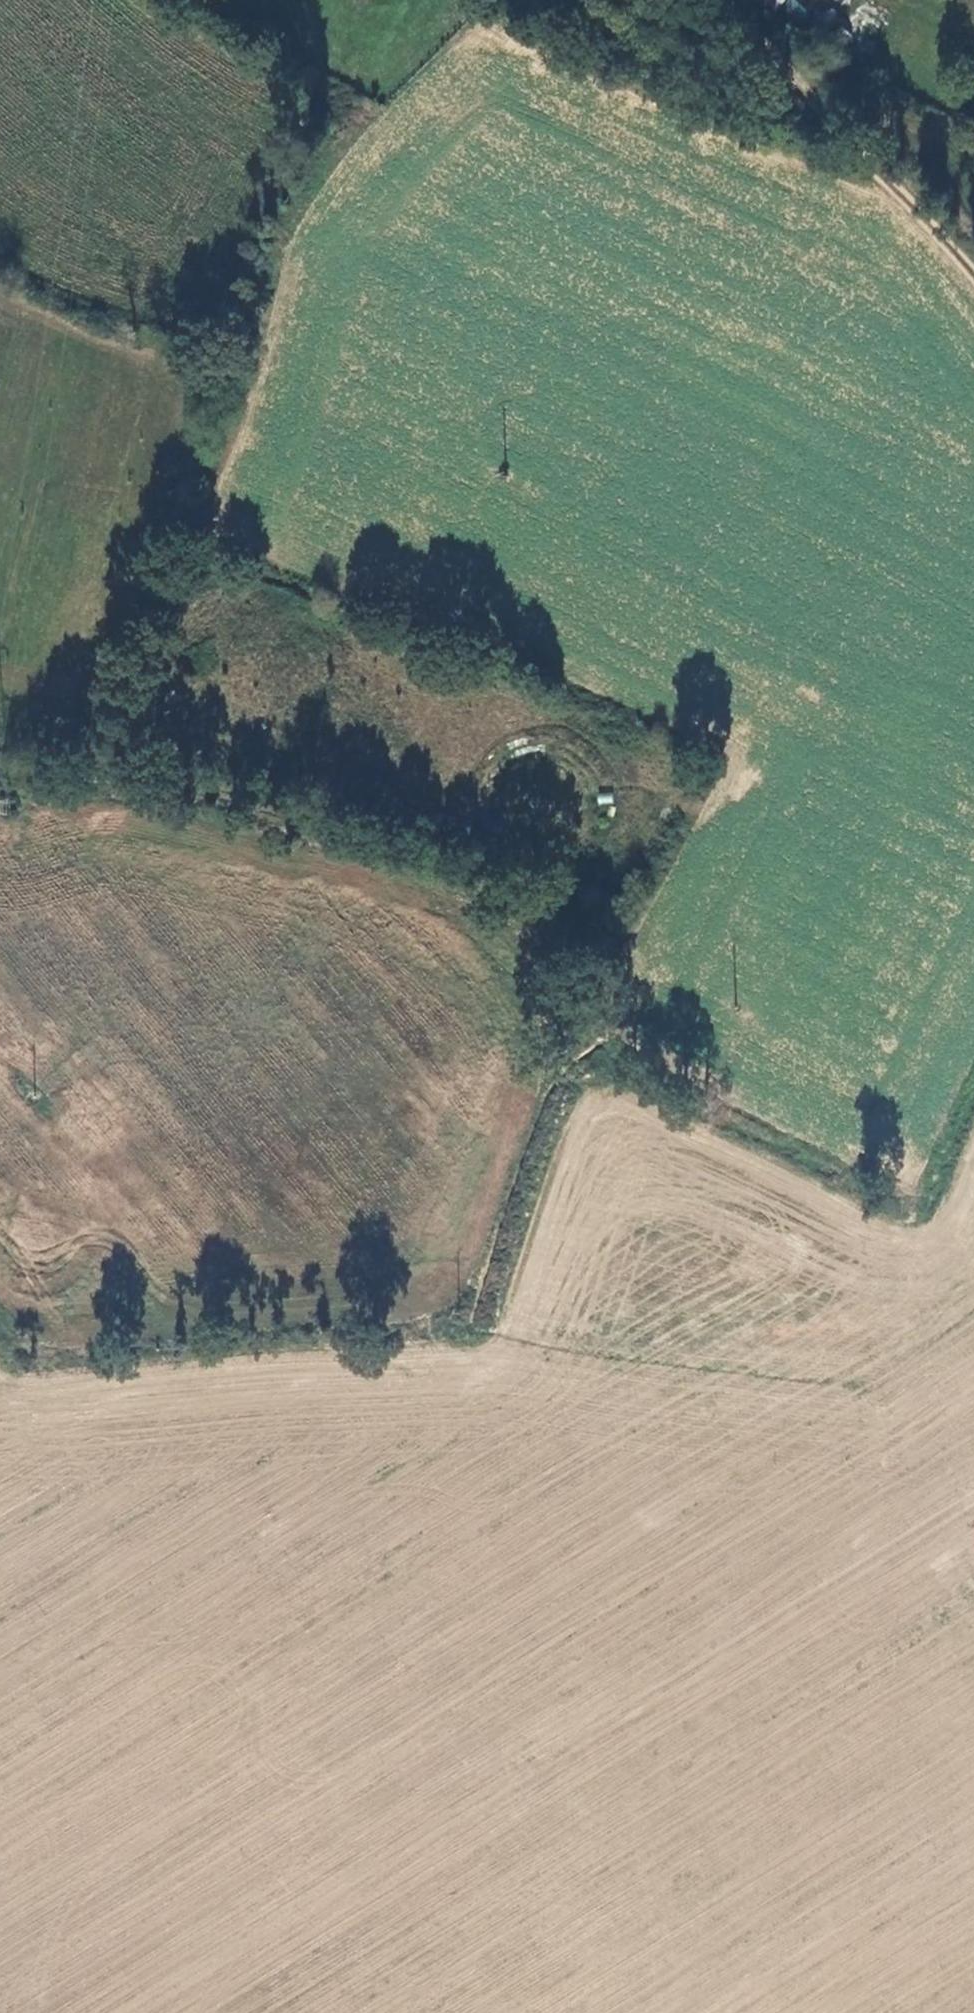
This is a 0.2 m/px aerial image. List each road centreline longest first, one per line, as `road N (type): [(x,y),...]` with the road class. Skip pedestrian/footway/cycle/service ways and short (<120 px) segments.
road 1 (track): [(0,771),(358,845),(562,927),(597,973)]
road 2 (track): [(722,0),(973,277)]

